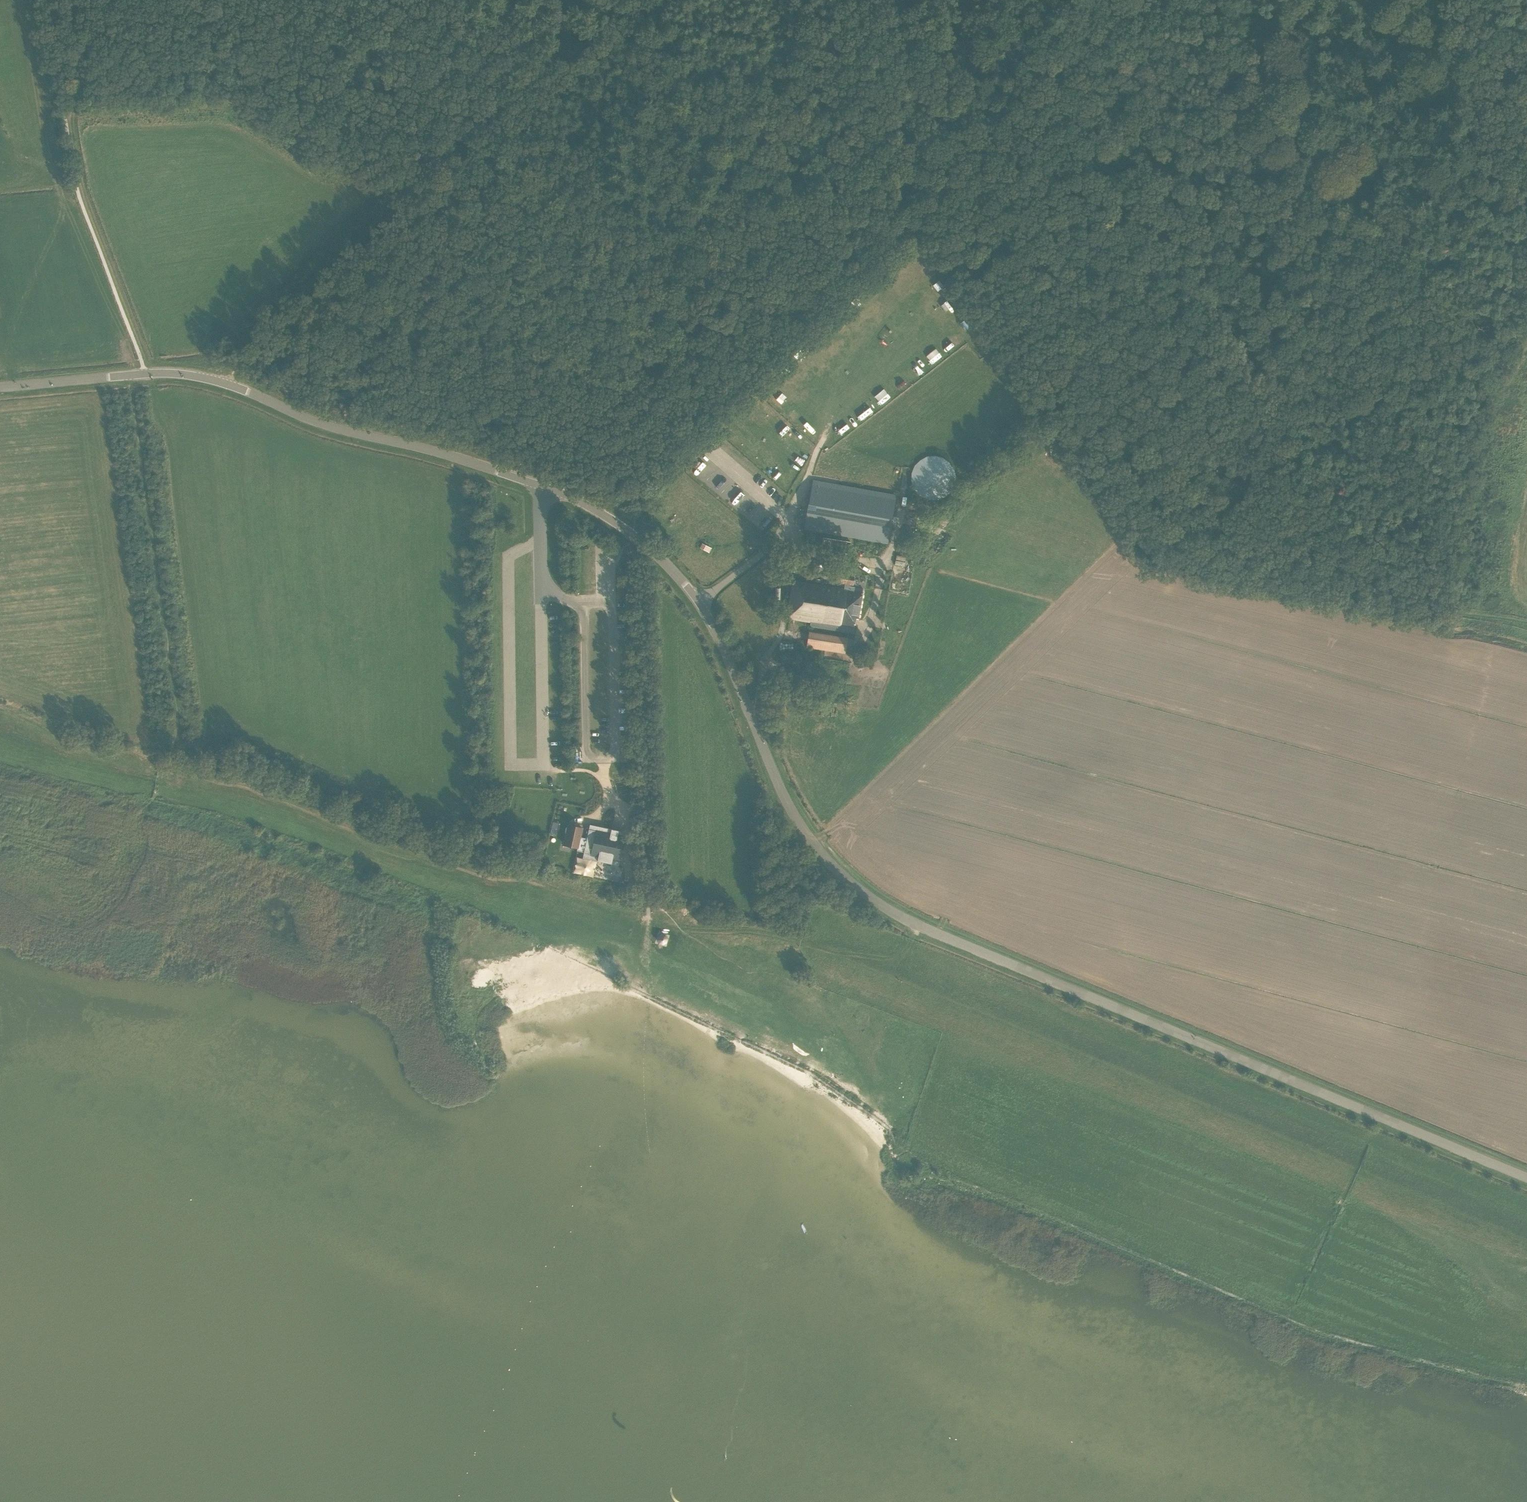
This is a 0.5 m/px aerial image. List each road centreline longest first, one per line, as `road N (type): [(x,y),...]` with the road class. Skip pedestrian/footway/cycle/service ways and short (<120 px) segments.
road 1 (tertiary): [(916,924),(869,897),(818,850),(784,795),(702,608),(659,557),(589,506),(435,451),(316,422),(198,376),(0,387)]
road 2 (track): [(150,779),(193,775),(204,701),(167,424),(79,165),(73,116),(85,63),(74,0)]
road 3 (tertiary): [(916,924),(1526,1178)]
road 4 (track): [(402,217),(644,0)]
road 5 (track): [(899,964),(761,933),(681,928)]
road 6 (track): [(246,359),(402,217)]
road 7 (track): [(970,1008),(899,964),(916,924)]

